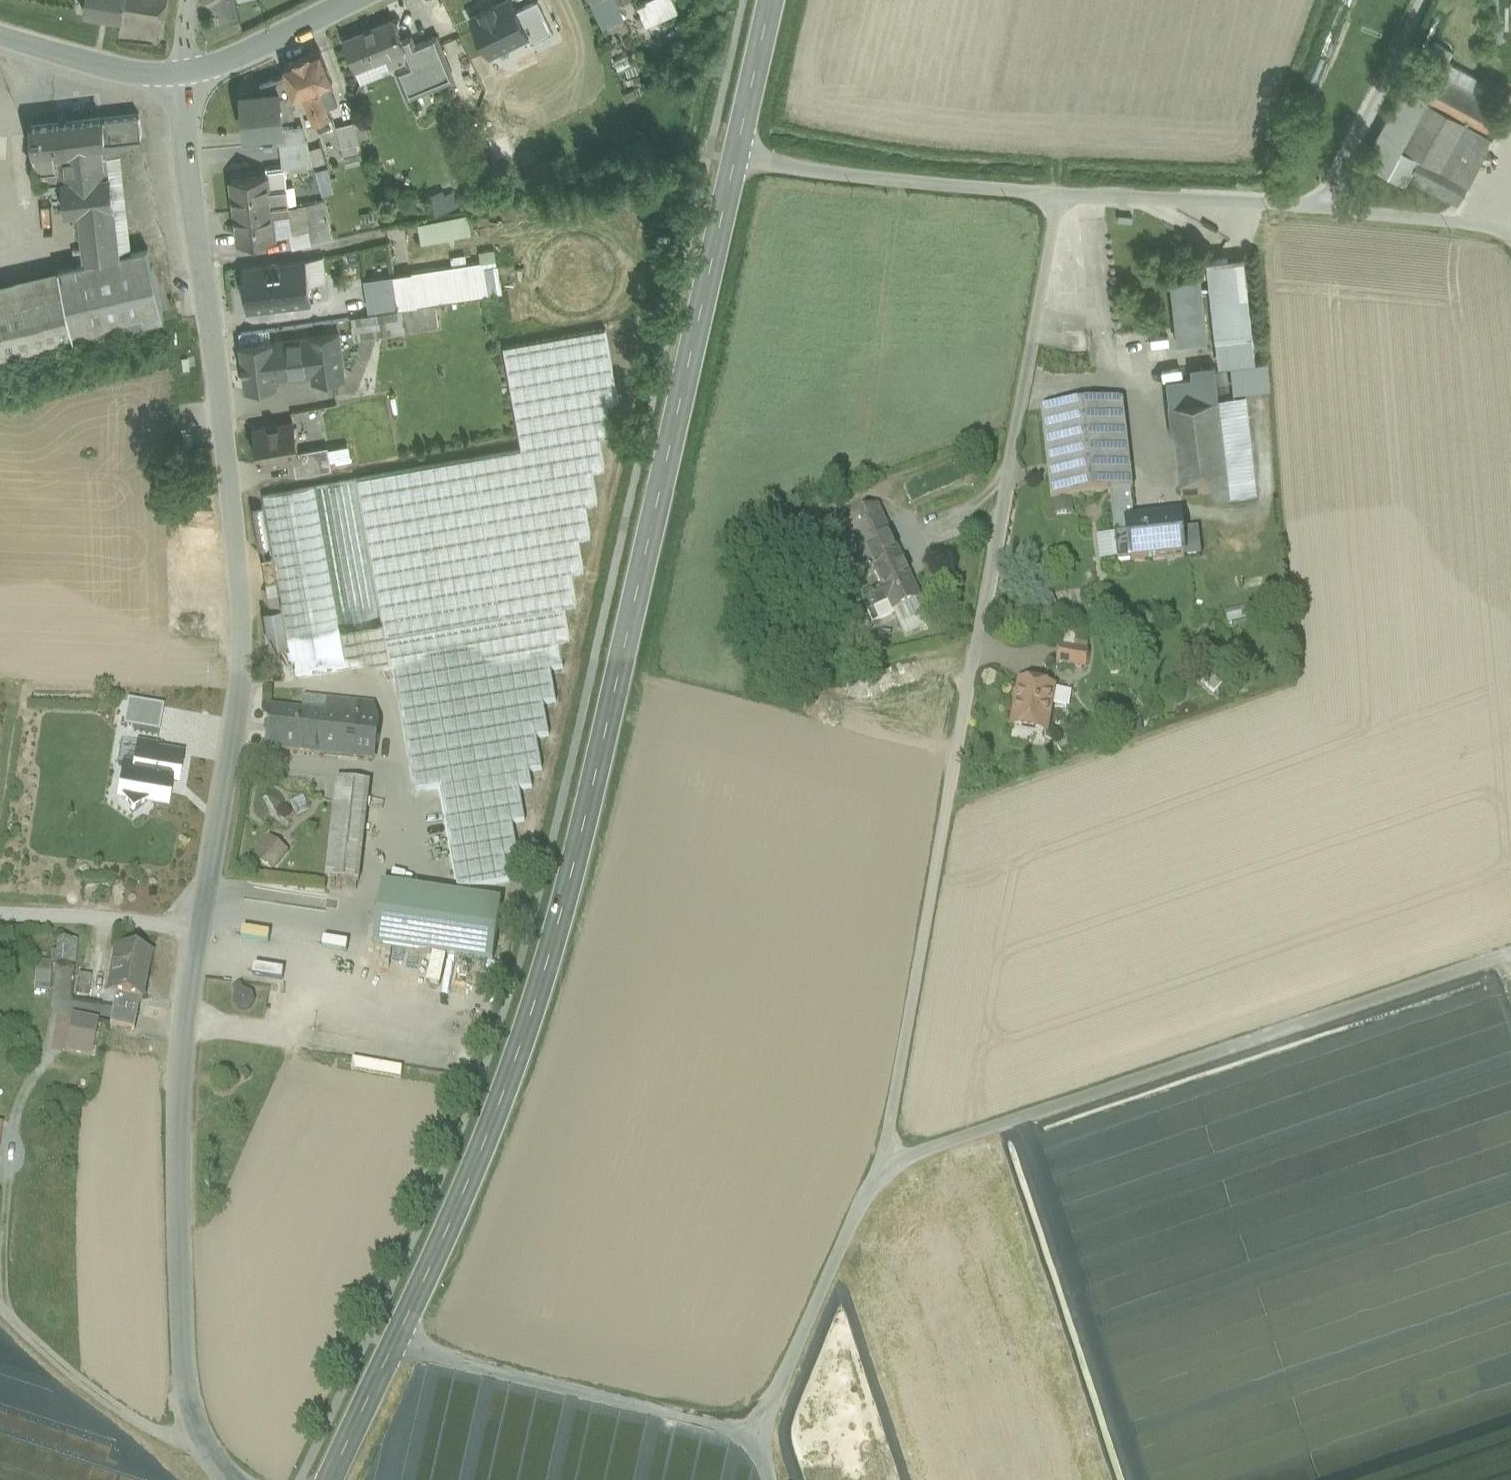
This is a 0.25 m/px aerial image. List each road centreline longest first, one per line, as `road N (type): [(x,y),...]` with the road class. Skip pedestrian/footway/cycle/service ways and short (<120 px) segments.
road 1 (secondary): [(332,1479),(432,1272),(489,1129),(562,891),(771,0)]
road 2 (unclassified): [(182,71),(243,640),(171,1134),(183,1388),(200,1441),(229,1479)]
road 3 (track): [(753,1438),(883,1164),(1061,194)]
road 4 (track): [(883,1164),(1510,955)]
road 5 (track): [(1061,194),(1486,224),(1510,236)]
road 6 (track): [(1020,1119),(1139,1479)]
road 7 (track): [(753,1438),(395,1347)]
road 8 (track): [(1061,194),(911,184),(735,158)]
road 9 (track): [(1061,194),(1155,472)]
road 10 (track): [(1300,210),(1338,178),(1420,0)]
road 11 (tertiary): [(0,34),(124,69),(182,71)]
road 12 (tertiary): [(182,71),(241,54),(352,0)]

